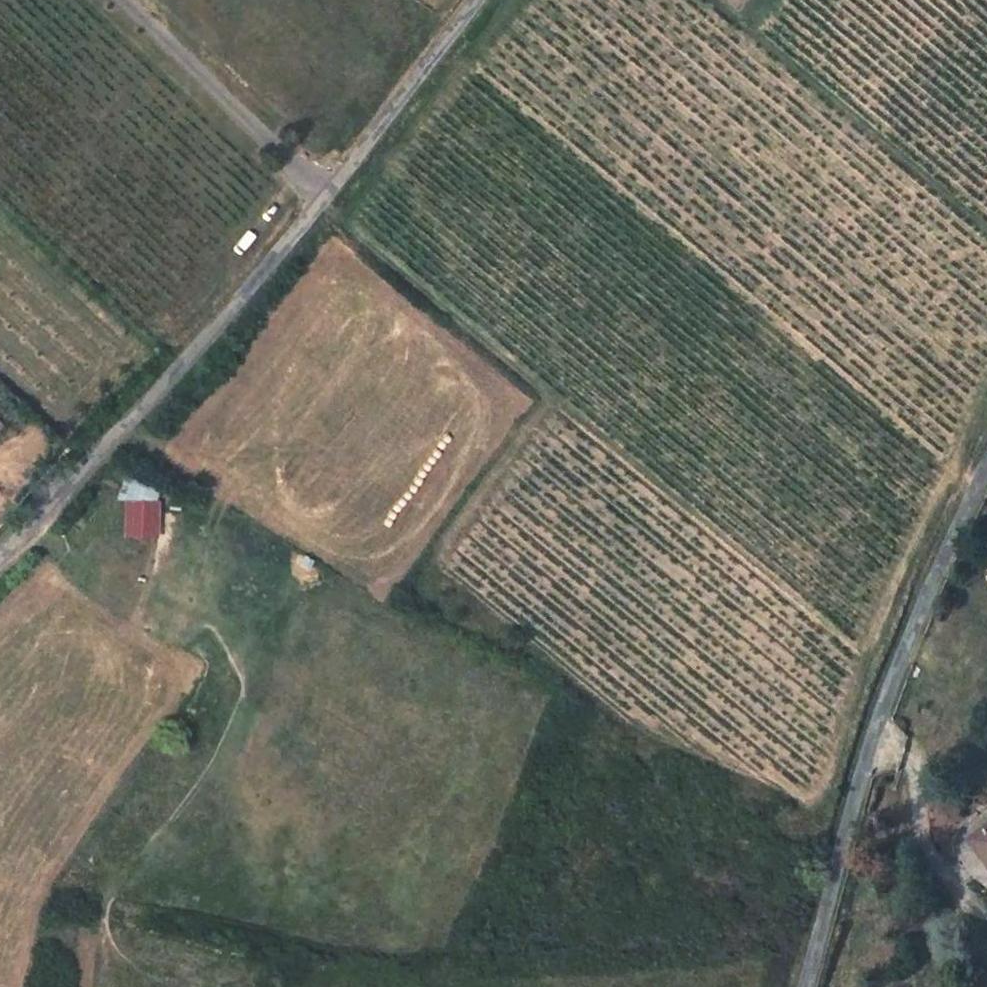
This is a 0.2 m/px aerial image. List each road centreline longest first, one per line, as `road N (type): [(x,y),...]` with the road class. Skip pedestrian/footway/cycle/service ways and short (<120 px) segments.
road 1 (unclassified): [(486,0),(232,314),(0,563)]
road 2 (unclassified): [(810,986),(864,763),(986,472)]

